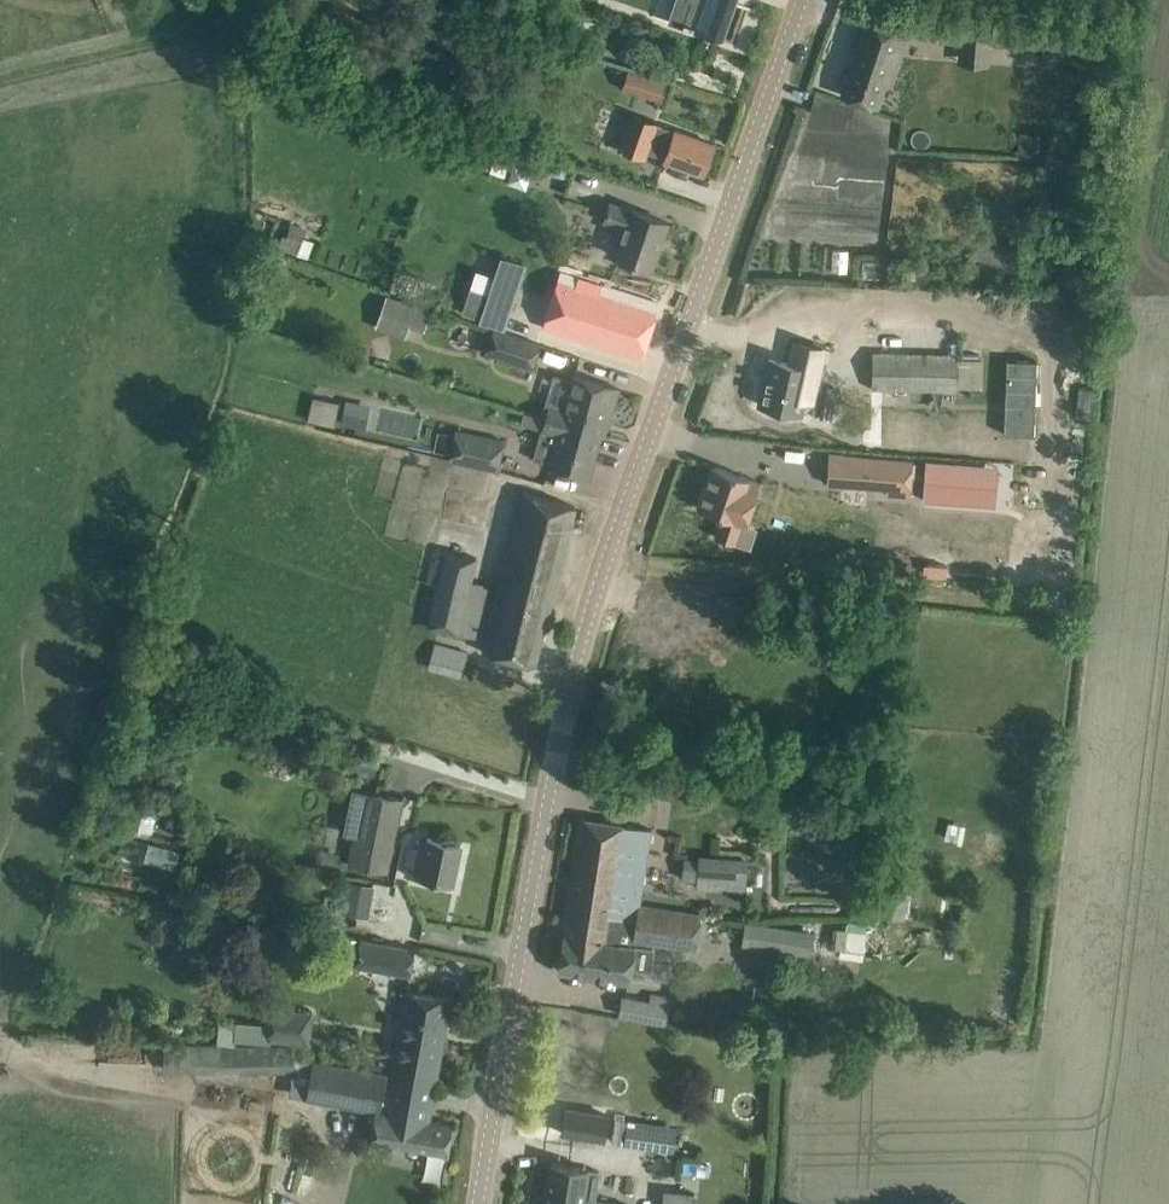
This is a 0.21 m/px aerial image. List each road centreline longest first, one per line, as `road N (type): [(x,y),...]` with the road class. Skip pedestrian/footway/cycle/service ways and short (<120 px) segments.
road 1 (unclassified): [(479,1203),(579,644),(803,0)]

